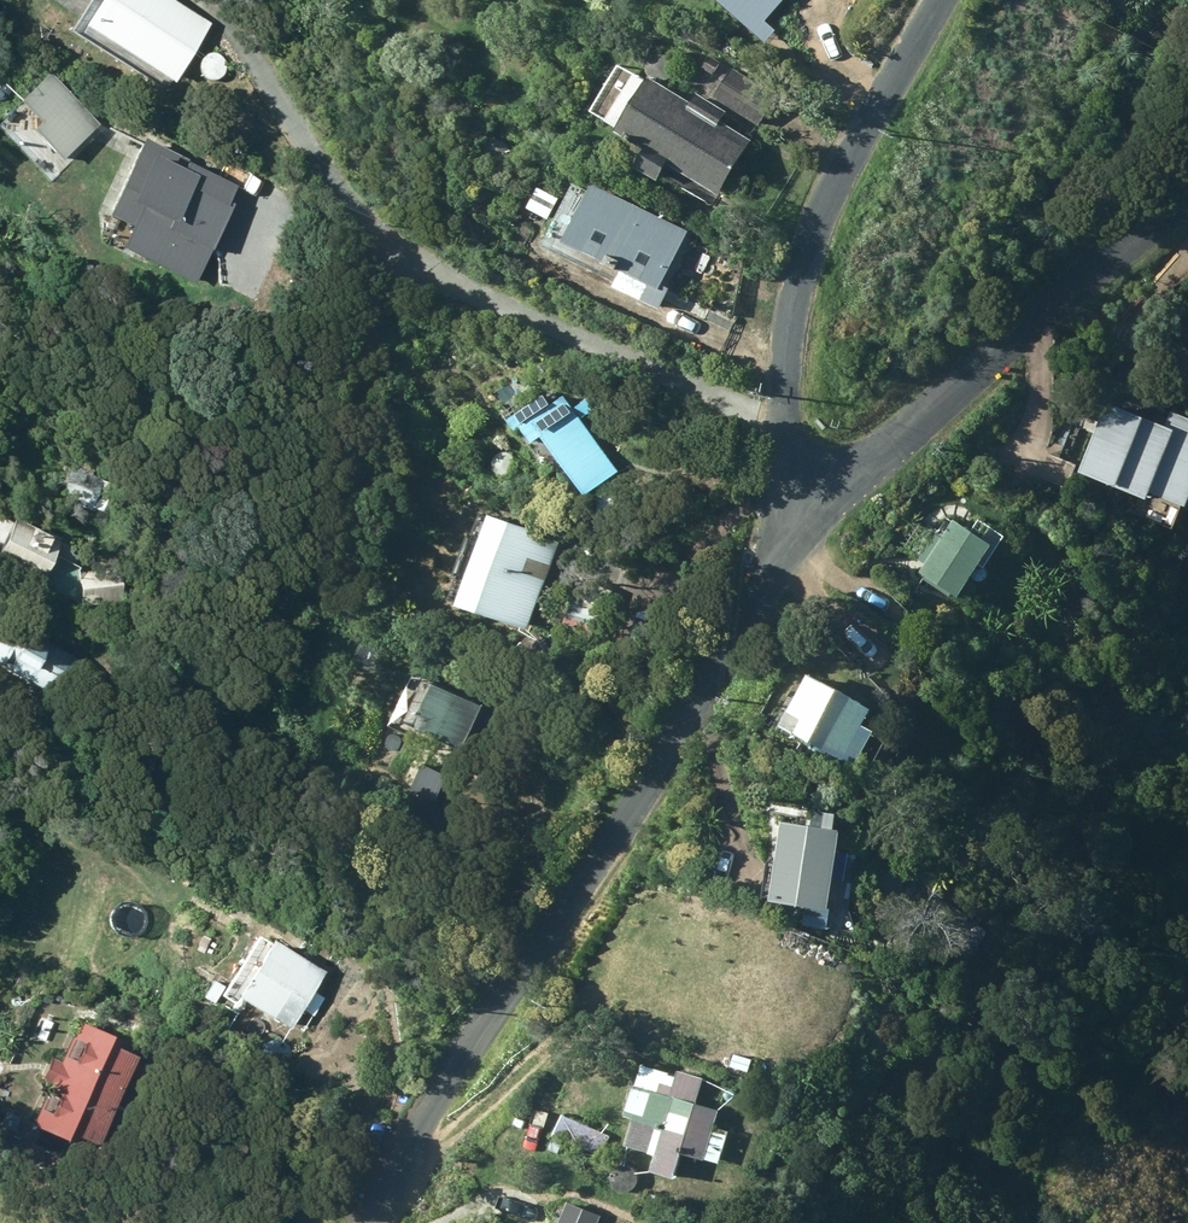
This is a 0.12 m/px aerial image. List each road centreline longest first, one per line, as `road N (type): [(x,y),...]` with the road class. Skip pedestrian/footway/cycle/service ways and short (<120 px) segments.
road 1 (residential): [(373,1222),(467,1053),(612,838),(744,619),(799,500)]
road 2 (residential): [(799,500),(786,416),(787,339),(804,259),(845,164),(938,0)]
road 3 (residential): [(799,500),(912,430),(1187,180)]

